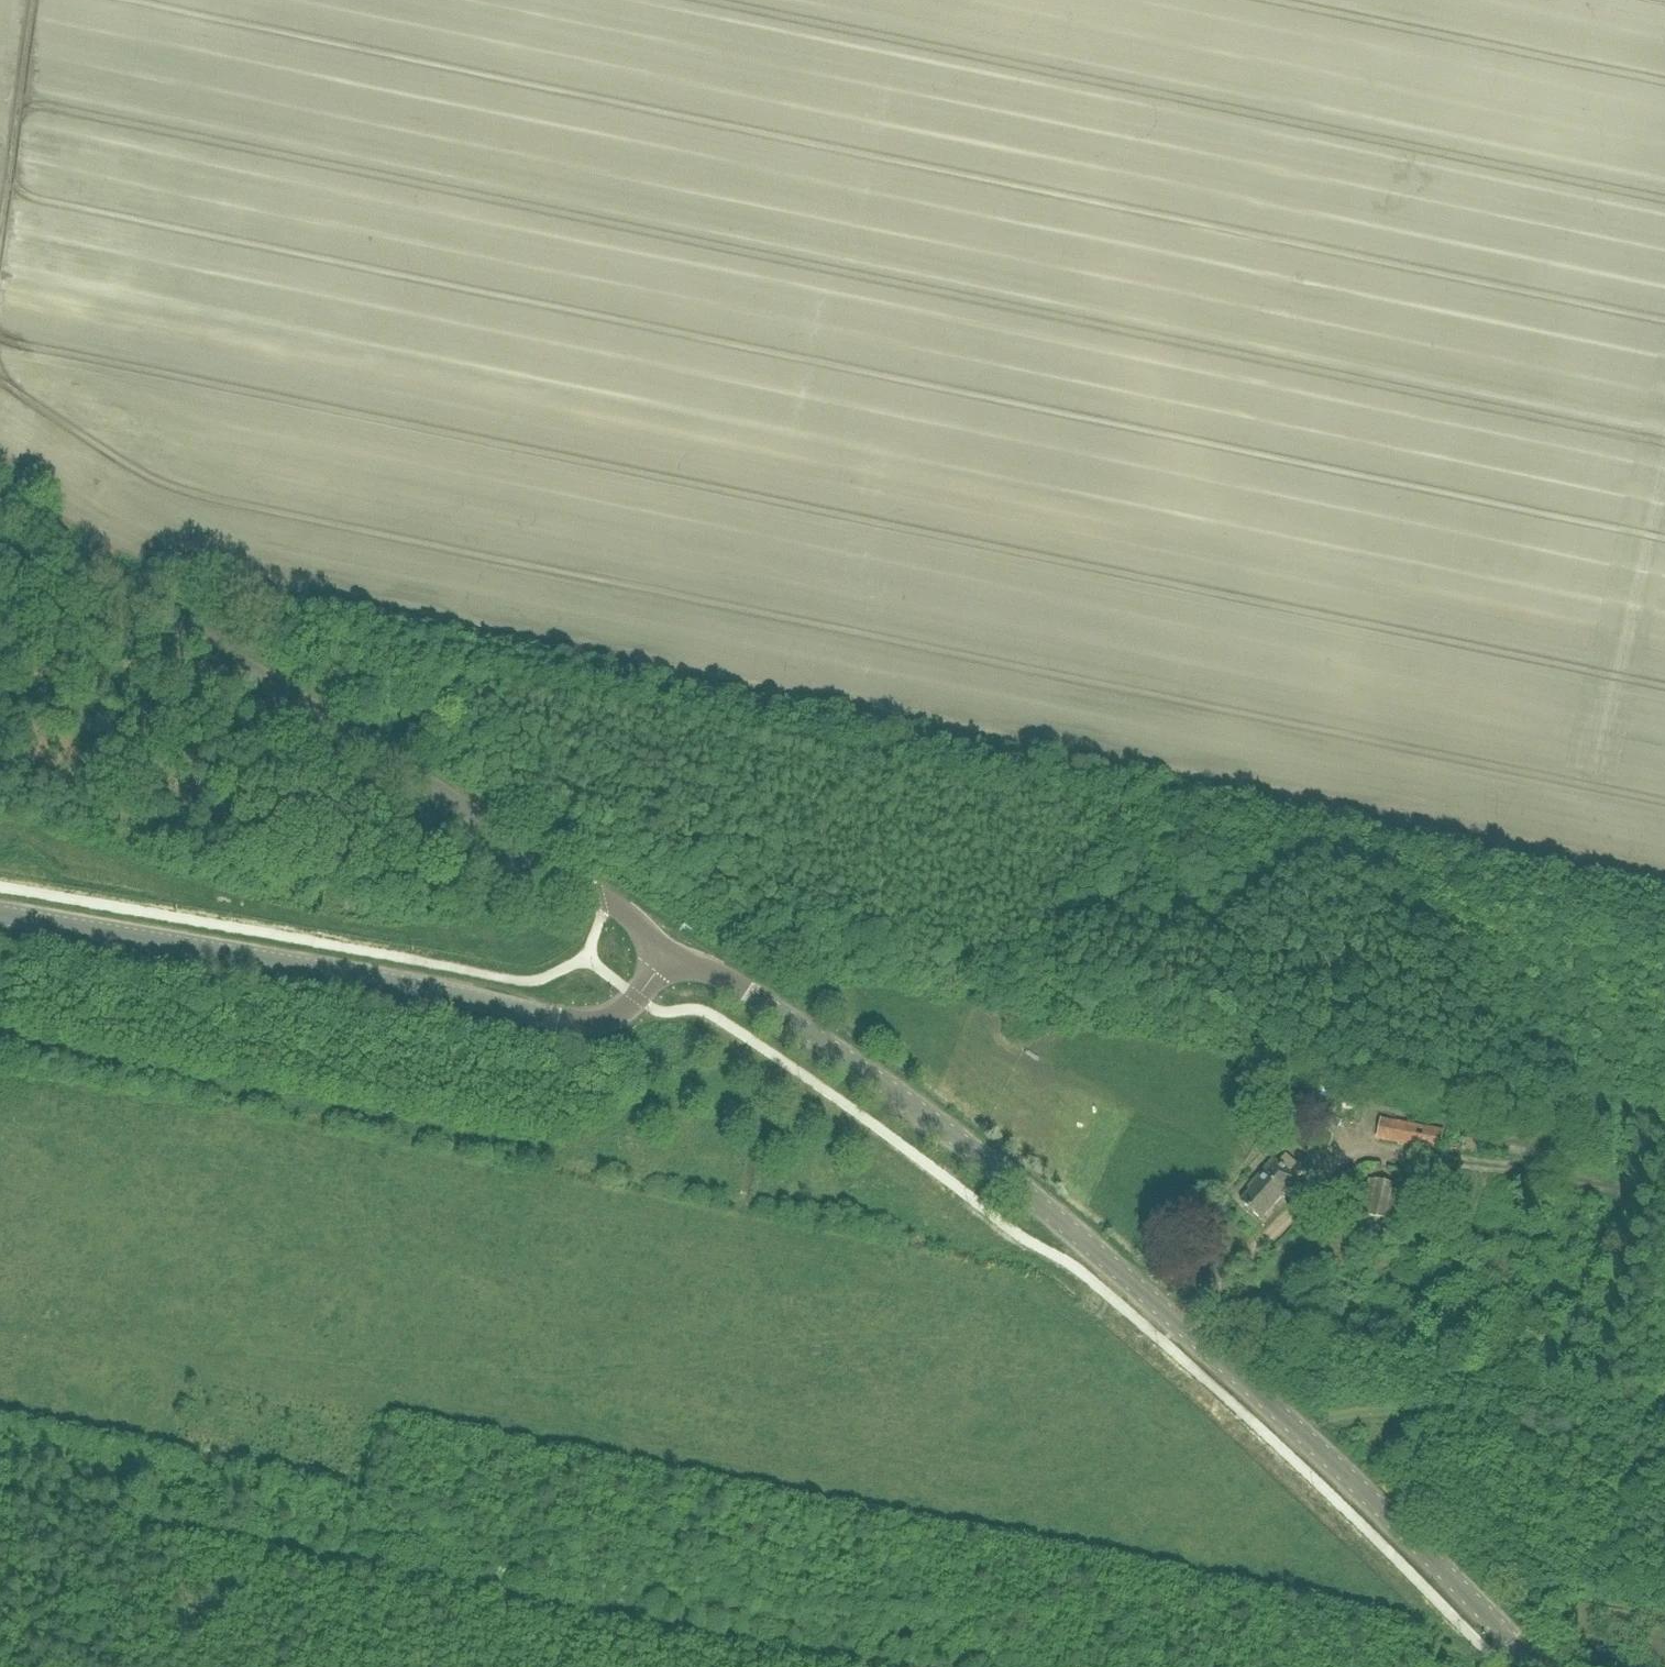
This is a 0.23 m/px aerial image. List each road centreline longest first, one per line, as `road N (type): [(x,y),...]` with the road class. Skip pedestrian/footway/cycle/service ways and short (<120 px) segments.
road 1 (tertiary): [(1535,1666),(1306,1439),(1003,1172),(836,1050),(670,952)]
road 2 (unclassified): [(670,952),(0,510)]
road 3 (tertiary): [(670,952),(635,1001),(585,1026),(0,917)]

